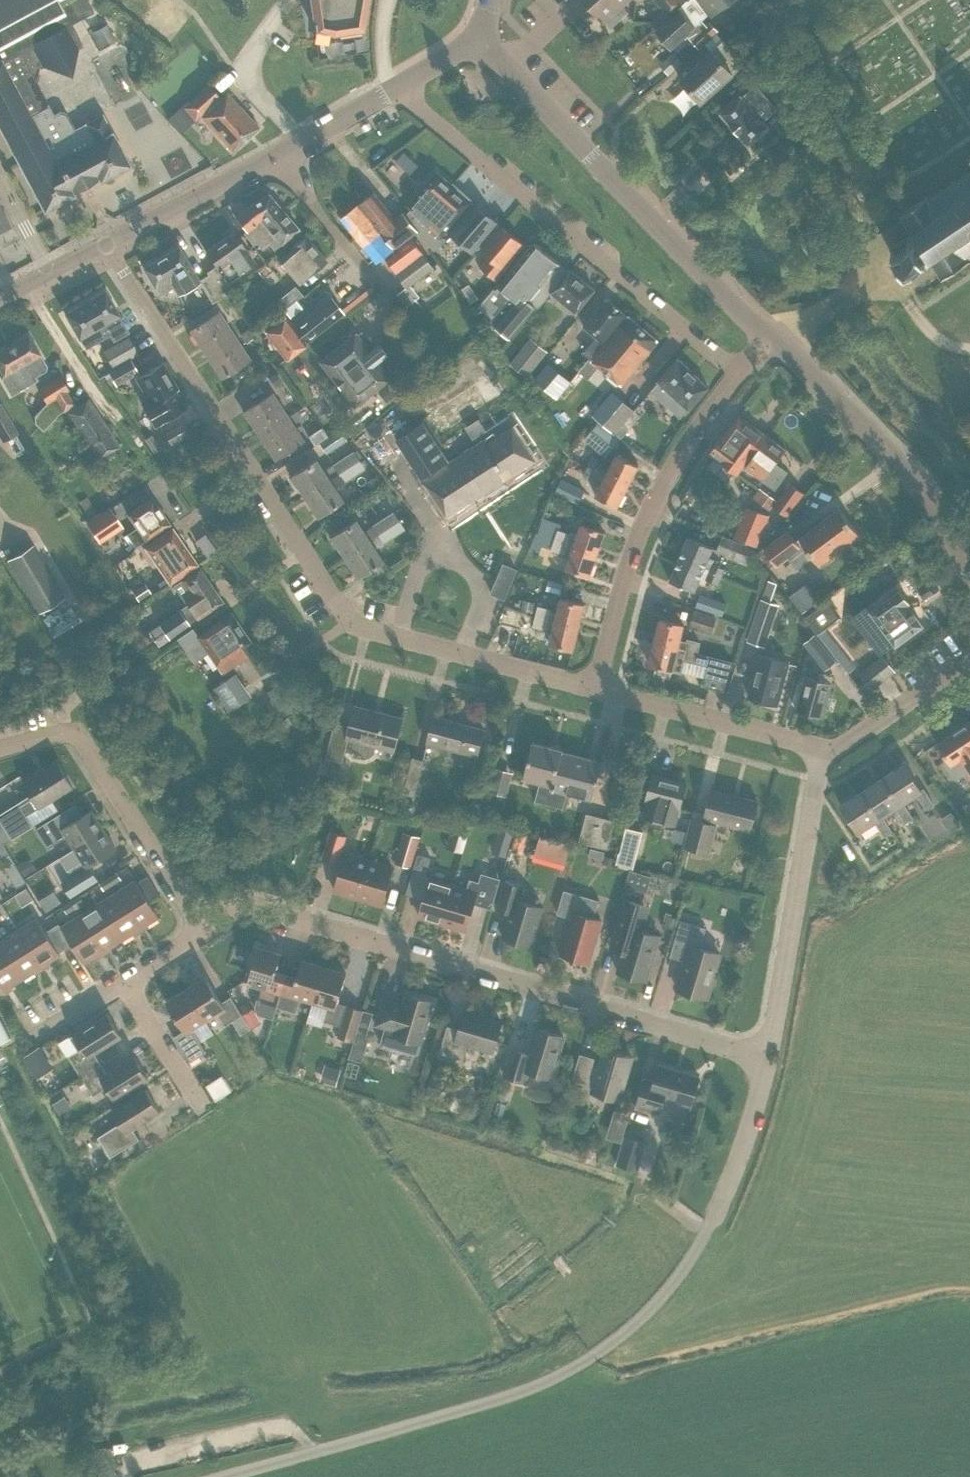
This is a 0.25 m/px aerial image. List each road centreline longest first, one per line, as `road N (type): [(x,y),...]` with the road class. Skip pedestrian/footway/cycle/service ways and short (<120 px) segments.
road 1 (residential): [(220,1476),(539,1385),(609,1346),(661,1300),(711,1227),(742,1152),(766,1061)]
road 2 (residential): [(595,688),(346,619),(105,246)]
road 3 (residential): [(197,935),(245,907),(766,1061)]
road 4 (residential): [(740,373),(397,89)]
road 5 (tertiary): [(776,339),(695,266),(482,34)]
road 6 (residential): [(595,688),(643,529),(669,475),(740,373)]
road 7 (unclassified): [(105,246),(397,89)]
road 8 (residential): [(766,1061),(827,752)]
road 9 (residential): [(197,935),(75,739),(55,736),(0,751)]
road 10 (tertiary): [(969,566),(897,459),(776,339)]
road 11 (residential): [(827,752),(595,688)]
road 12 (residential): [(969,658),(827,752)]
road 13 (residential): [(26,285),(115,423)]
road 14 (residential): [(206,1110),(124,982)]

